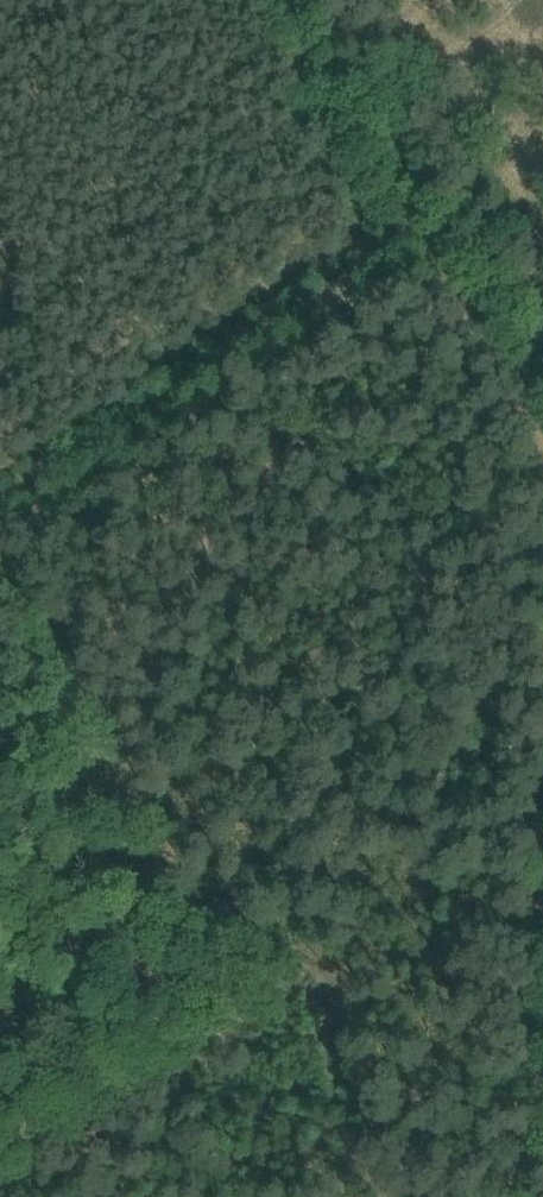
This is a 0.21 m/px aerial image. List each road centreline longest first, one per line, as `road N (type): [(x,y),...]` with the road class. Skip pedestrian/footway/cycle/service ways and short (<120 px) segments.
road 1 (track): [(0,580),(192,898),(215,949),(191,1005),(0,1131)]
road 2 (track): [(542,436),(280,0)]
road 3 (track): [(420,236),(0,509)]
road 4 (track): [(518,1196),(542,942)]

